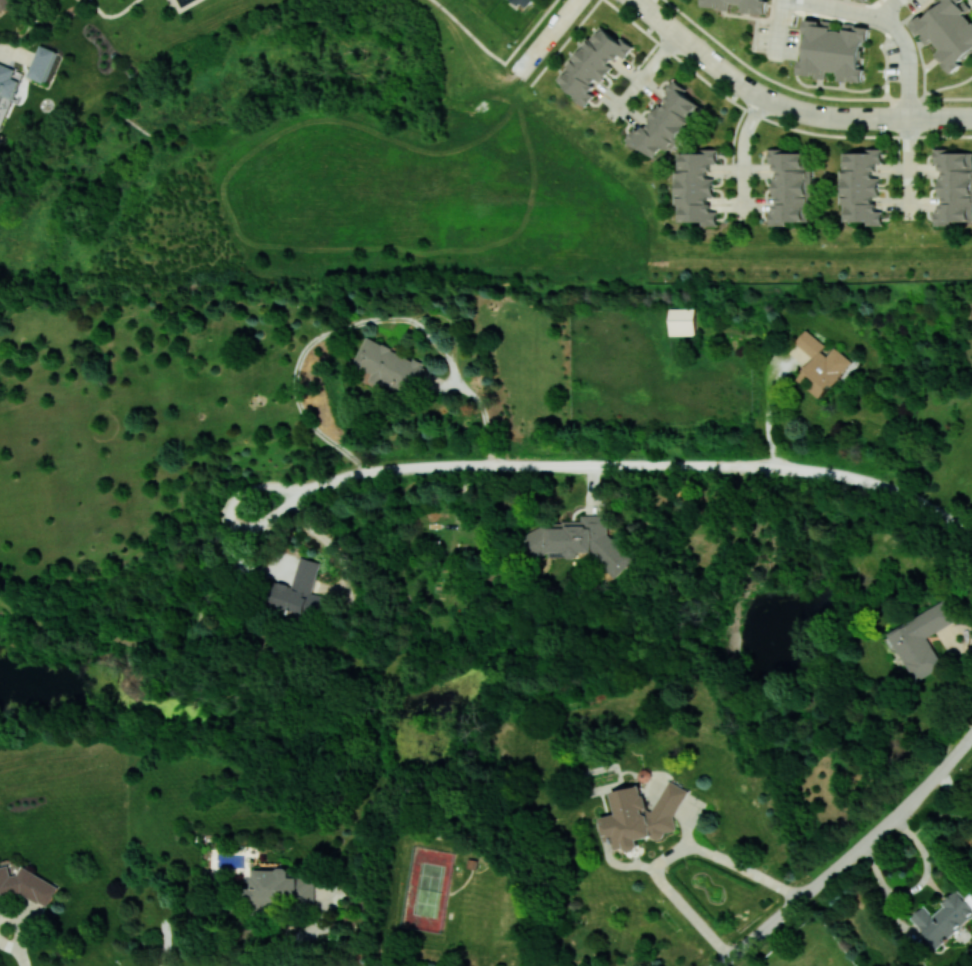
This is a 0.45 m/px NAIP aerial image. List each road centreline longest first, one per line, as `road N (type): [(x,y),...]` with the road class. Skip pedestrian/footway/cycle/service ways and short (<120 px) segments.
road 1 (residential): [(238,515),(336,477),(407,466),(796,467),(894,489),(971,534)]
road 2 (residential): [(655,16),(737,82),(790,109),(835,118),(971,118)]
road 3 (residential): [(721,965),(925,792),(971,740)]
road 4 (residential): [(763,98),(741,150),(741,226)]

